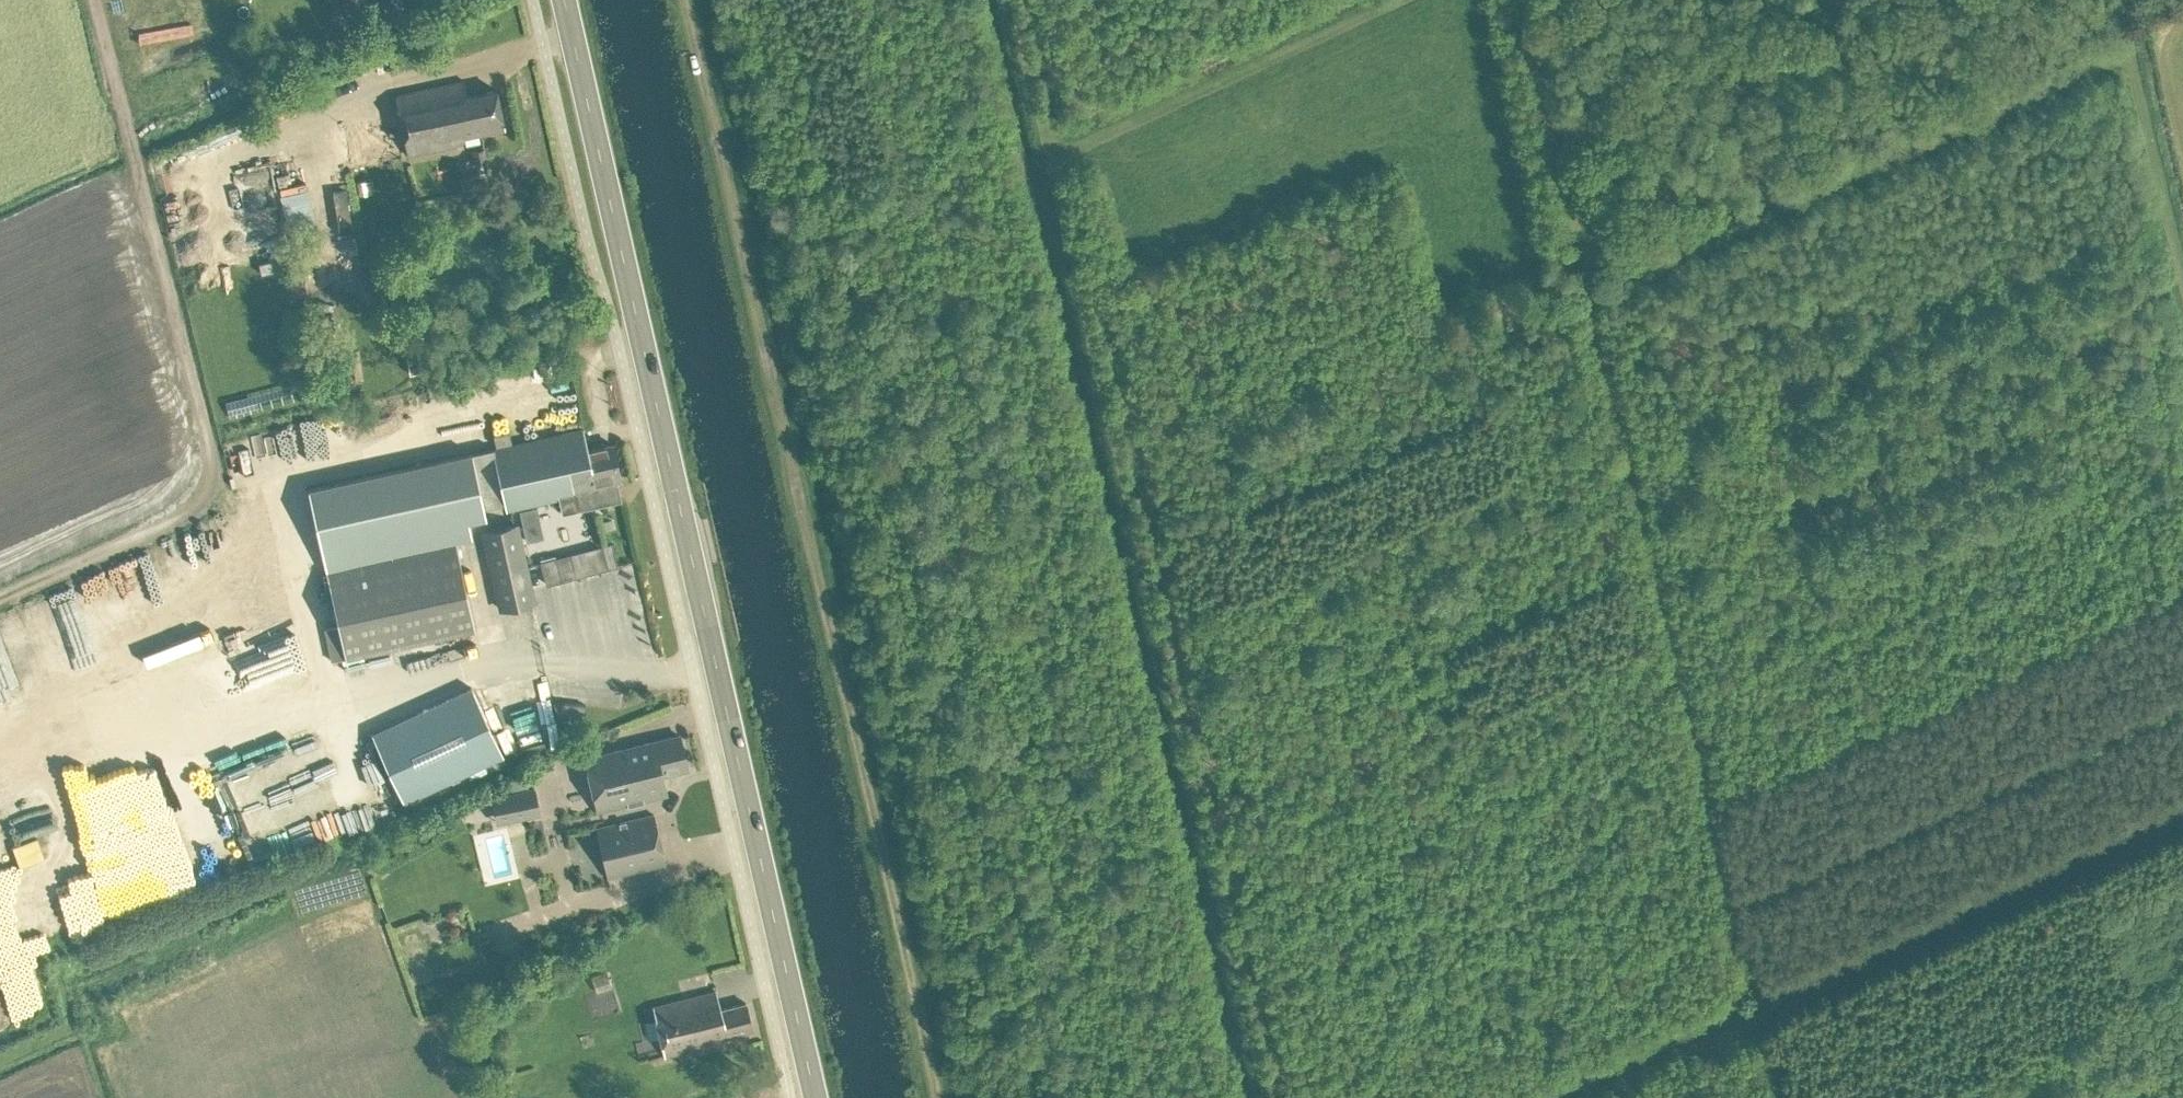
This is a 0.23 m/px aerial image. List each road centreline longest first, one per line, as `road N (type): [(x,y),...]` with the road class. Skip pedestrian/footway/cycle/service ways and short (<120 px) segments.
road 1 (track): [(2182,823),(1761,1015),(1528,0)]
road 2 (track): [(1015,0),(1271,1097)]
road 3 (track): [(940,1097),(685,0)]
road 4 (primary): [(816,1097),(564,0)]
road 5 (track): [(1587,239),(2118,3),(2182,286)]
road 6 (track): [(95,0),(207,446),(206,472),(184,507),(161,522),(0,596)]
road 7 (track): [(1599,291),(2129,50)]
road 8 (track): [(1761,1015),(1590,1097)]

